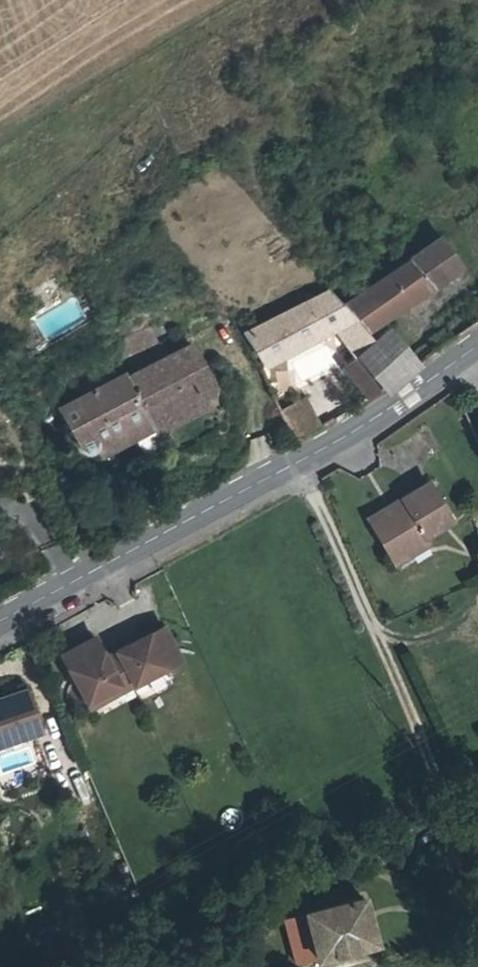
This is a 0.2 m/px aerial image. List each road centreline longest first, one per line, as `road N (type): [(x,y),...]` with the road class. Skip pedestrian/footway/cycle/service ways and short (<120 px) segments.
road 1 (tertiary): [(477,350),(395,409),(0,621)]

